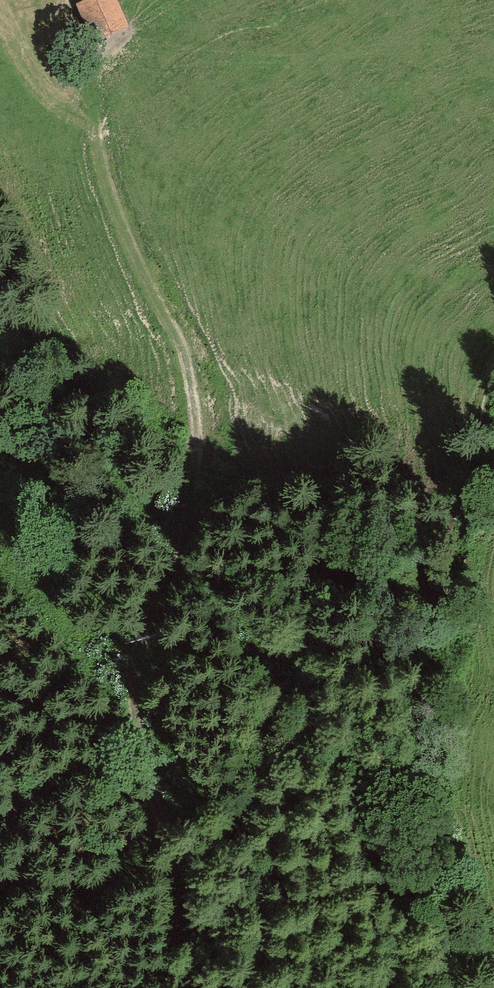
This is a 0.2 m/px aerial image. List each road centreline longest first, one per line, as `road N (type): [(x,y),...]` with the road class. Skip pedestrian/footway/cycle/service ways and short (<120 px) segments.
road 1 (track): [(170,987),(169,945),(183,911),(139,735),(136,656),(145,617),(175,577),(186,541),(200,443),(193,391),(171,328),(101,175),(90,42)]
road 2 (track): [(462,987),(443,857),(420,783),(418,703),(448,601),(450,542),(476,498),(493,378)]

